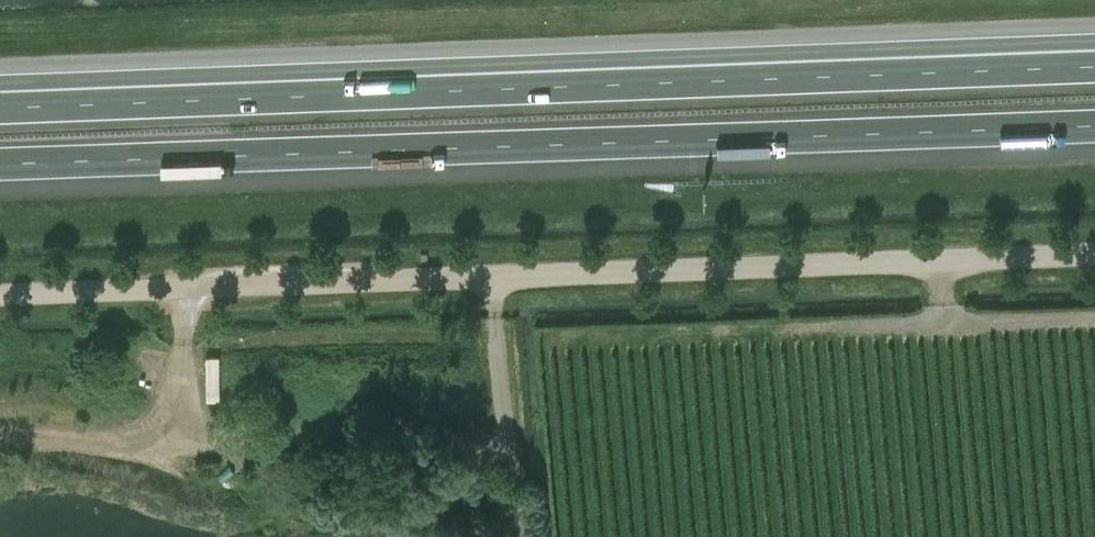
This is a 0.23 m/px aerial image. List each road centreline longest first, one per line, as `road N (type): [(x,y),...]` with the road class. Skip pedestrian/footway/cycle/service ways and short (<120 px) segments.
road 1 (motorway): [(0,164),(1094,124)]
road 2 (motorway): [(1094,68),(0,107)]
road 3 (unclassified): [(498,272),(1094,254)]
road 4 (unclassified): [(0,294),(498,272)]
road 5 (unclassified): [(521,536),(498,272)]

